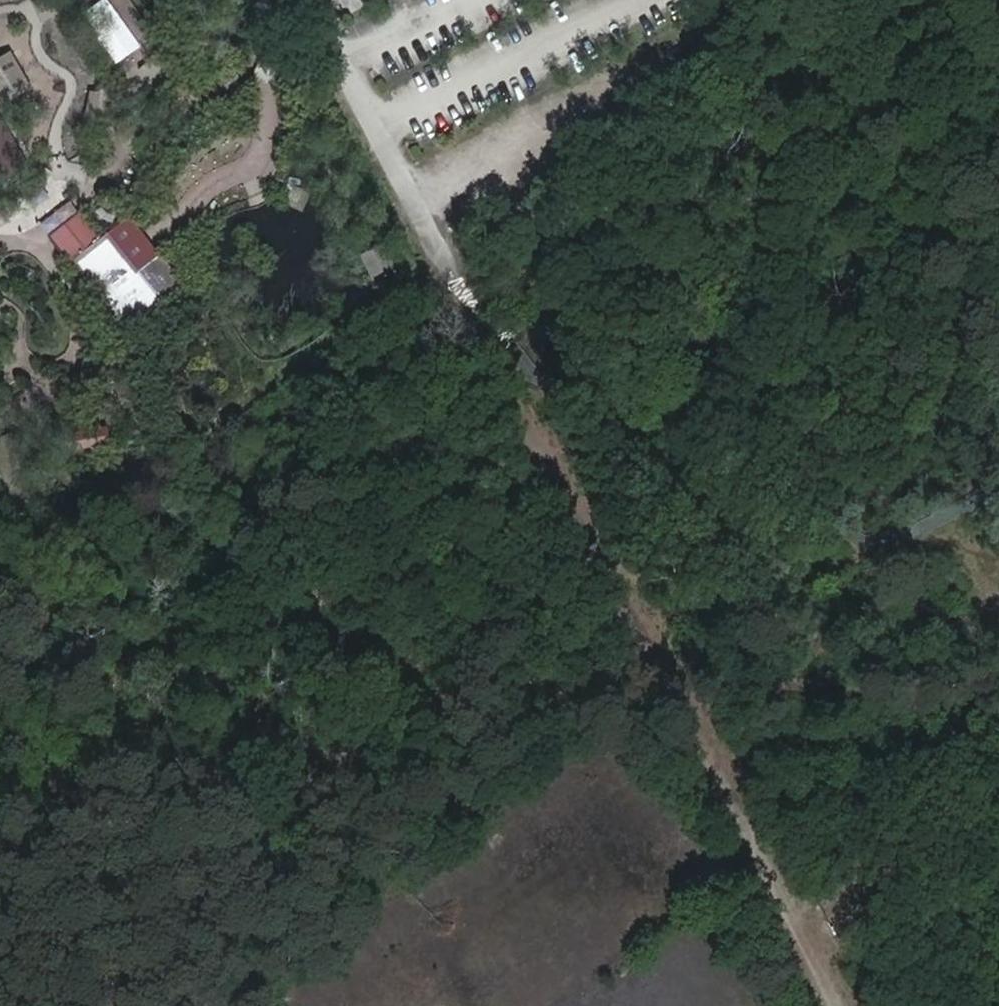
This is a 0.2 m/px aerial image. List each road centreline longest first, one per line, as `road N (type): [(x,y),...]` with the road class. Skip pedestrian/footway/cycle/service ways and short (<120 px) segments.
road 1 (unclassified): [(310,0),(480,320)]

